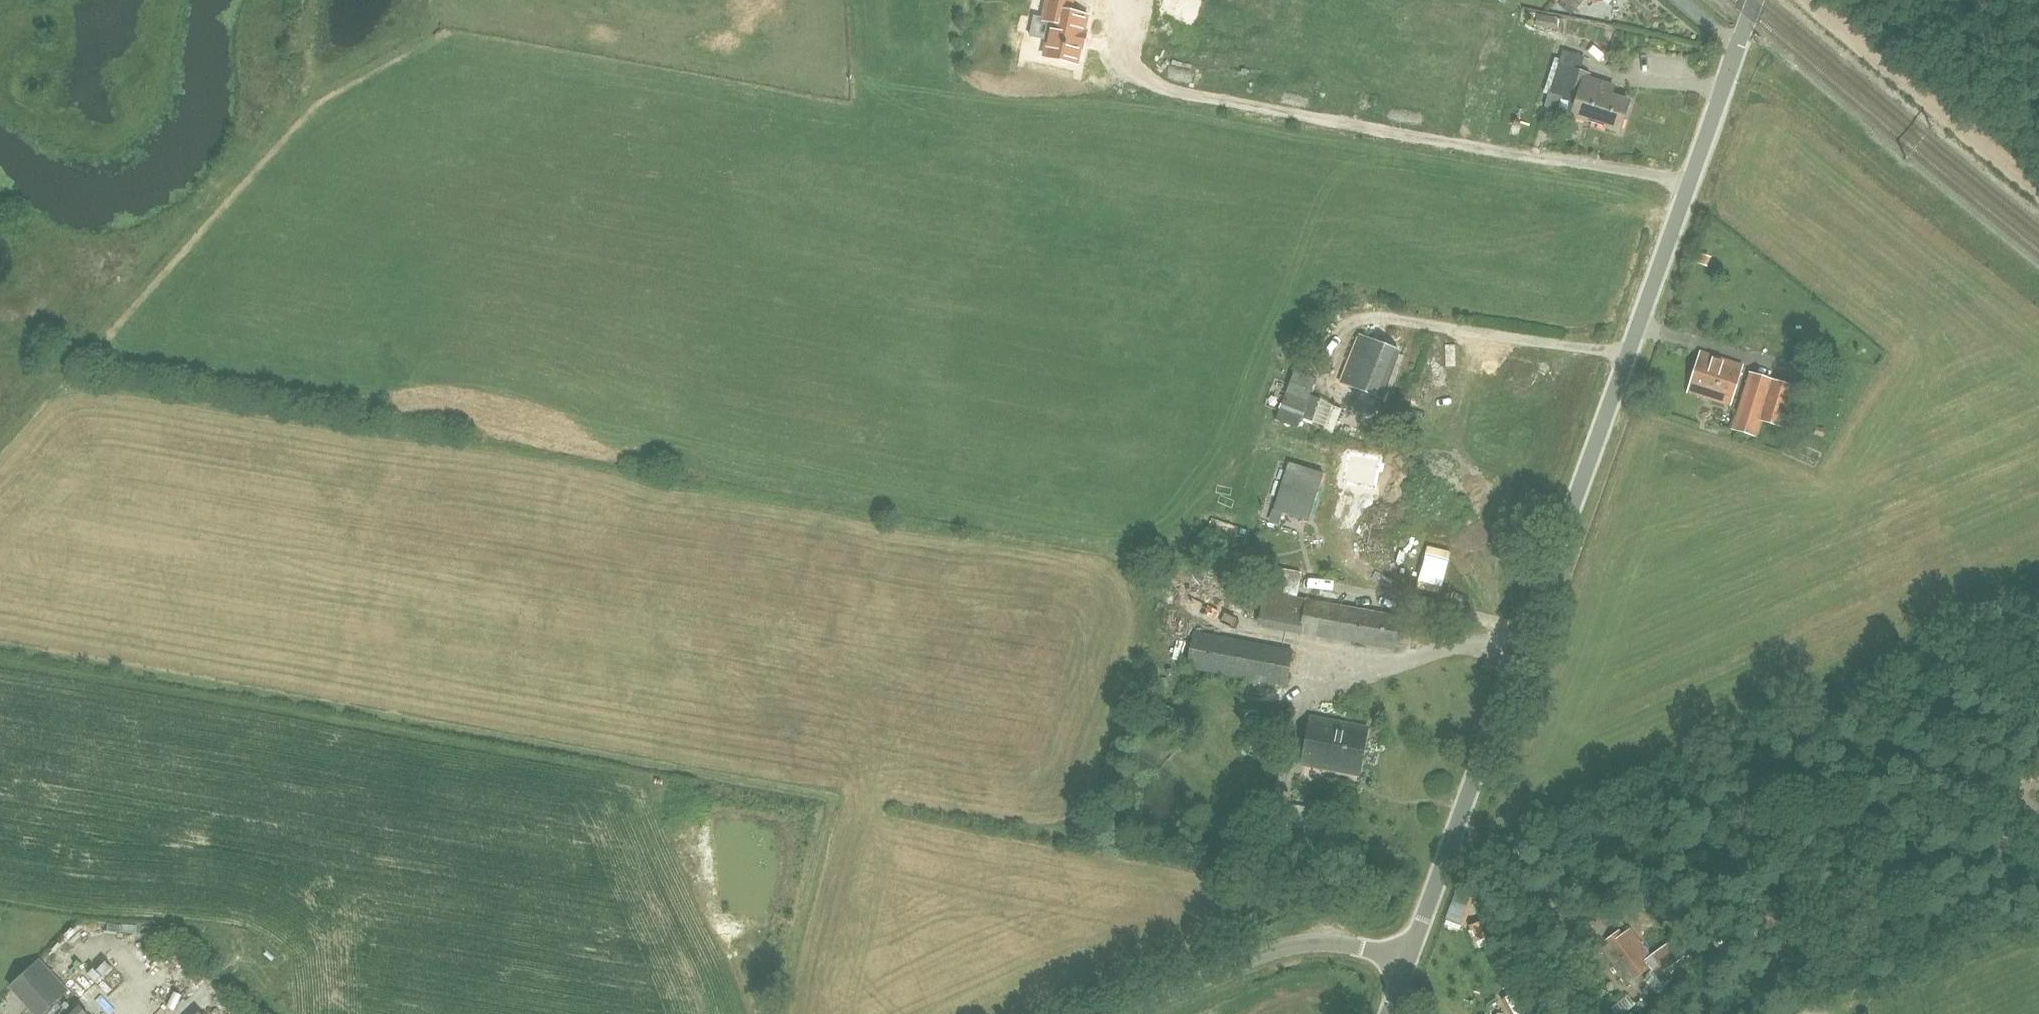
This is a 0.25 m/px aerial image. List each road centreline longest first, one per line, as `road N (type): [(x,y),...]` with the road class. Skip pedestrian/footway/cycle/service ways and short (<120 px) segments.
road 1 (unclassified): [(1406,957),(1755,0)]
road 2 (track): [(1157,88),(1688,184)]
road 3 (track): [(1629,356),(1364,322),(1336,342),(1324,383)]
road 4 (track): [(1811,0),(2038,194)]
road 5 (unclassified): [(1129,1013),(1306,944),(1406,957)]

